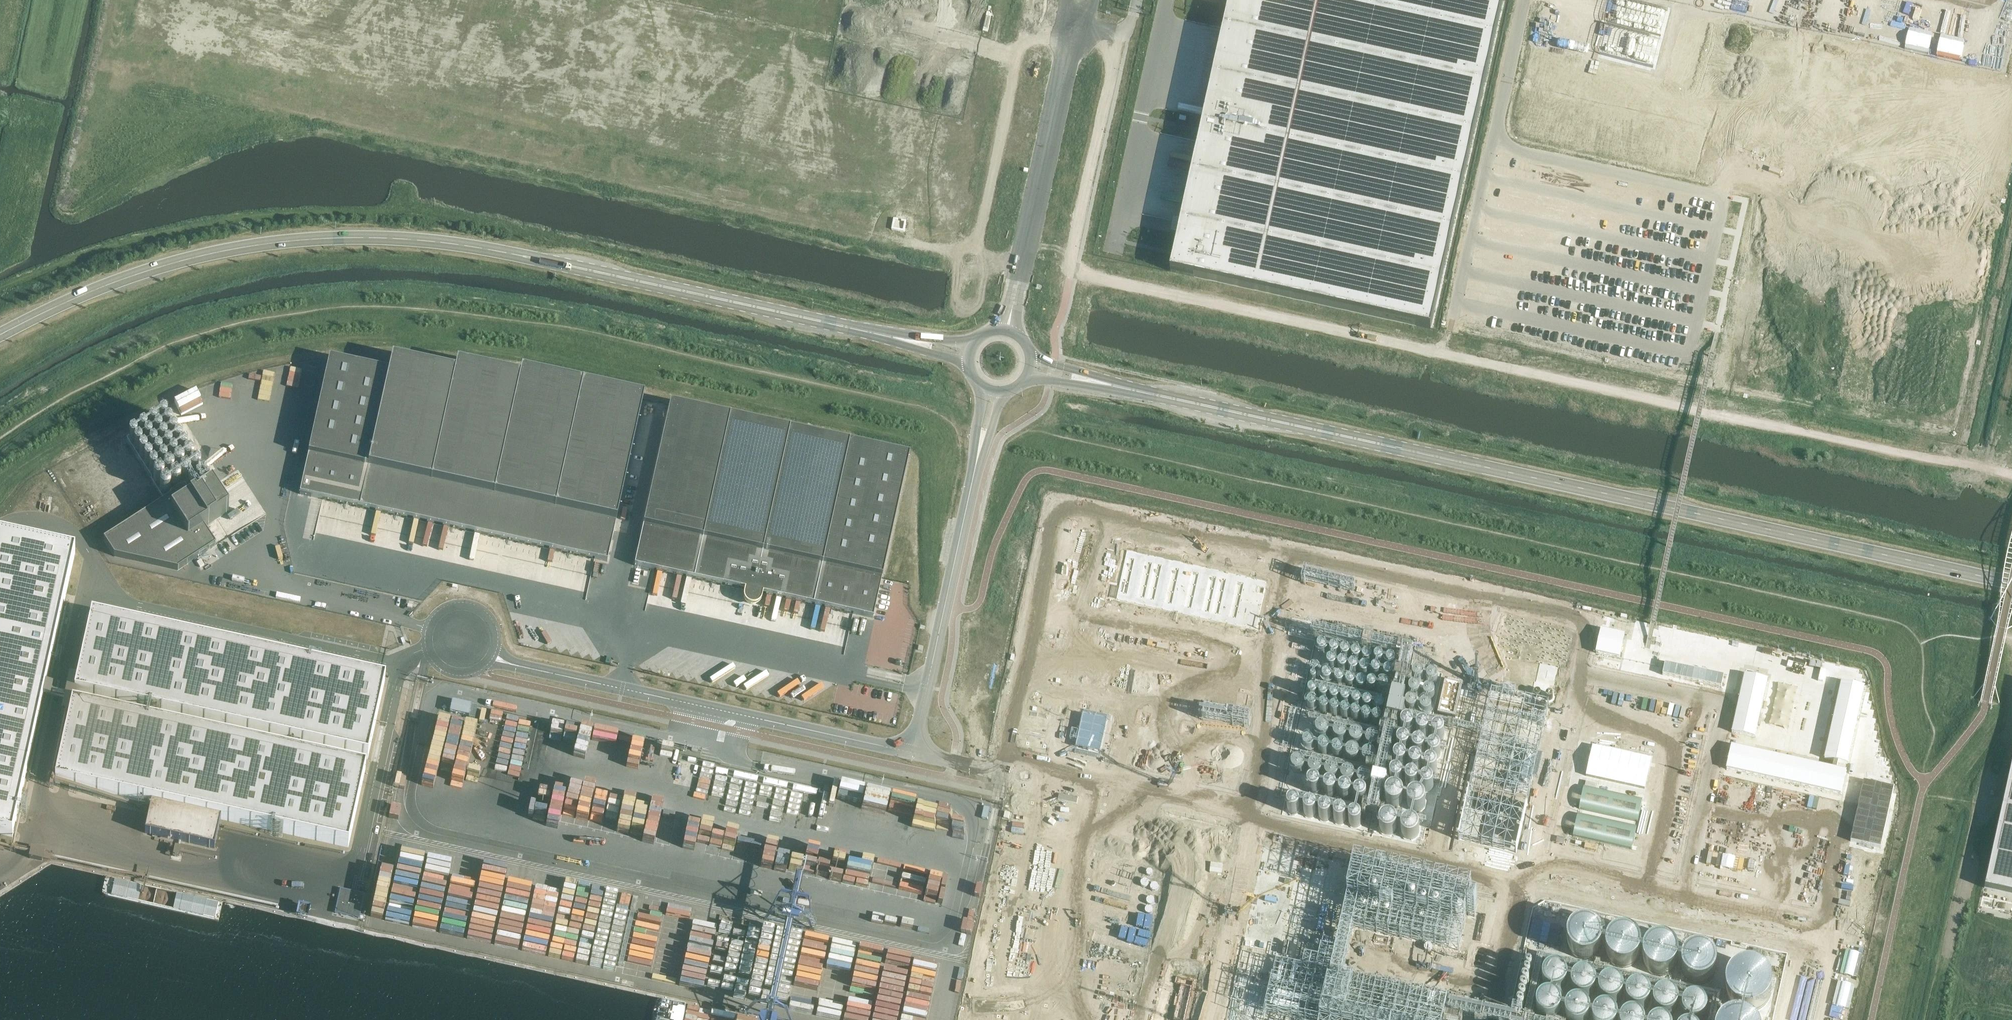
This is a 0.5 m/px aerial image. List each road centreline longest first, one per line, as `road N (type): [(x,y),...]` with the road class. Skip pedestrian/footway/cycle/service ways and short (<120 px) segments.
road 1 (unclassified): [(1073,27),(1119,37),(1072,256),(1088,276),(1957,463)]
road 2 (primary): [(2011,583),(1113,385)]
road 3 (primary): [(0,335),(101,287),(185,259),(359,238),(482,248),(891,336)]
road 4 (unclassified): [(489,655),(913,754)]
road 5 (unclassified): [(981,443),(913,754)]
road 6 (track): [(2011,724),(2003,765),(1975,803),(1924,1019)]
road 7 (unclassified): [(1007,329),(1073,27)]
road 8 (unclassified): [(1073,27),(1029,18),(979,234)]
road 9 (unclassified): [(1957,463),(2011,221)]
road 10 (unclassified): [(493,646),(491,625),(472,608),(447,609),(430,628),(430,649),(446,668),(471,670),(489,655)]

